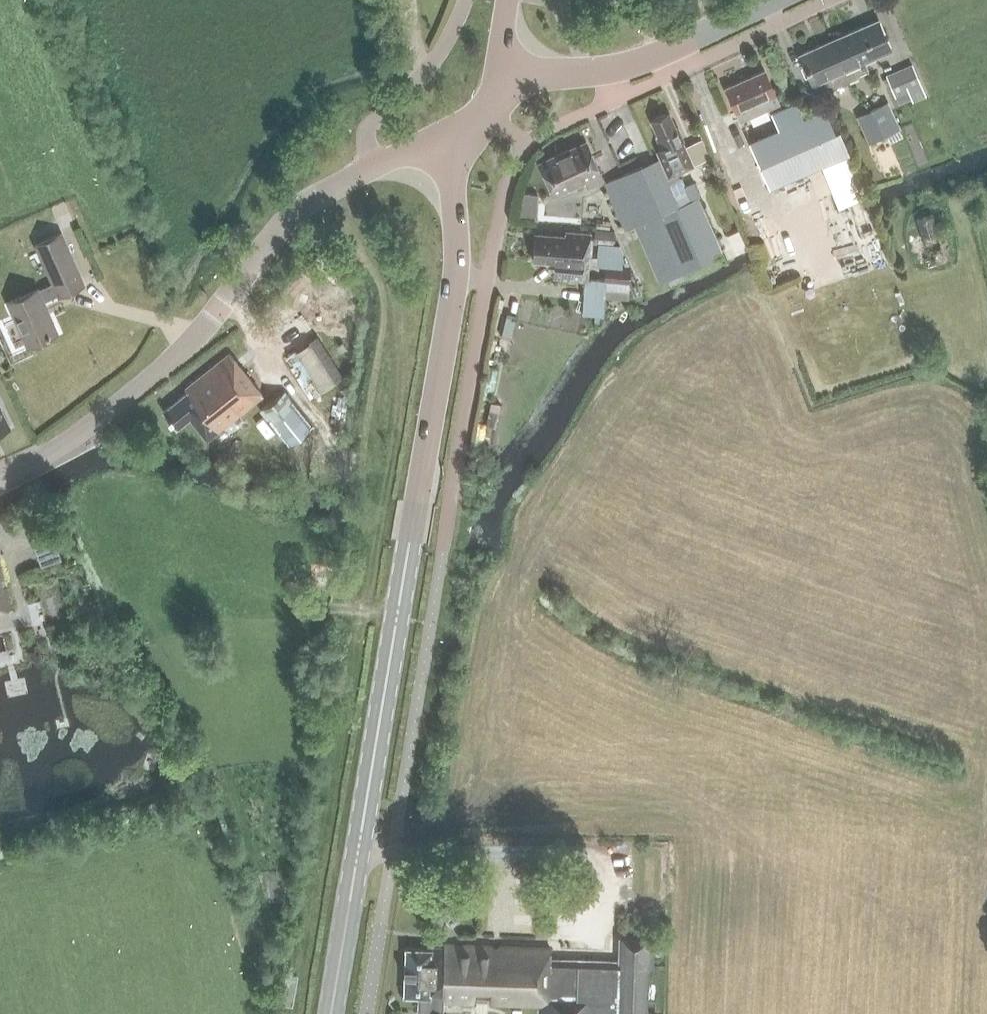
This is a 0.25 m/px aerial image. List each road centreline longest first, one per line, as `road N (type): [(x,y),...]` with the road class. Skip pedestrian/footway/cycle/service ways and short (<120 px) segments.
road 1 (tertiary): [(332,1013),(456,283),(448,132)]
road 2 (unclassified): [(0,480),(115,407),(218,308),(296,210),(377,165)]
road 3 (unclassified): [(502,74),(616,69),(776,0)]
road 4 (unclassified): [(465,0),(425,74),(372,122),(368,146),(377,165)]

